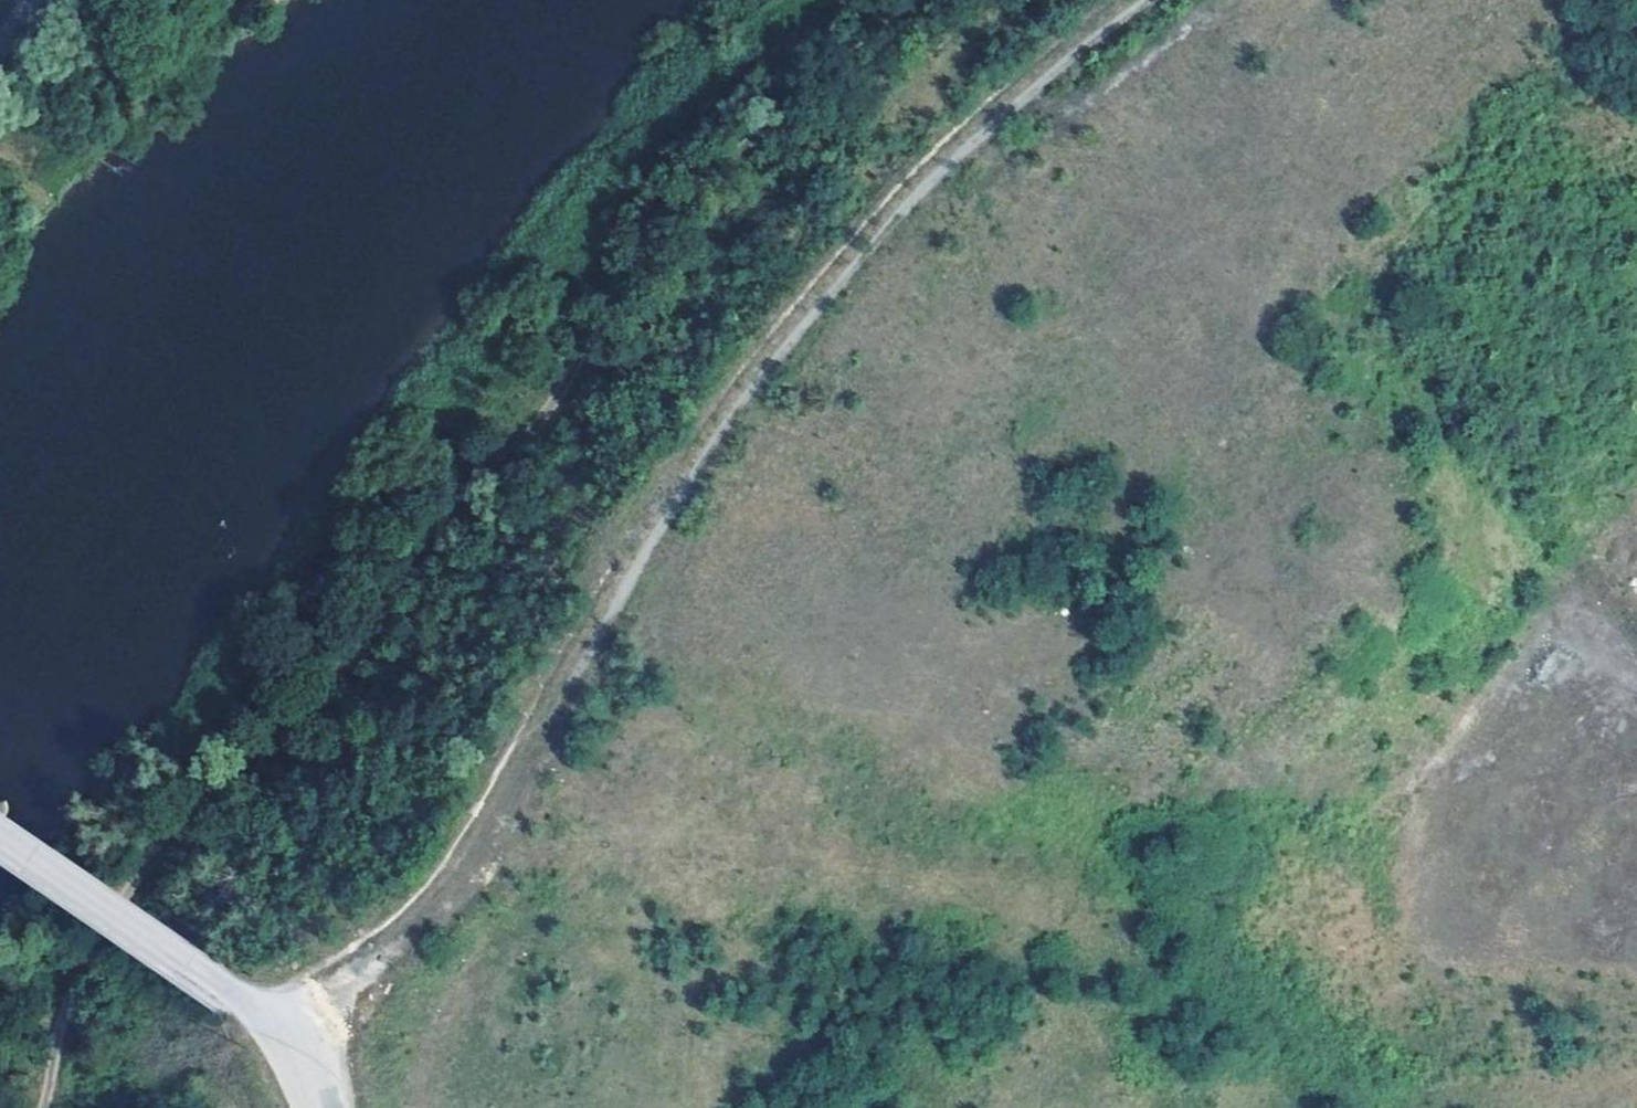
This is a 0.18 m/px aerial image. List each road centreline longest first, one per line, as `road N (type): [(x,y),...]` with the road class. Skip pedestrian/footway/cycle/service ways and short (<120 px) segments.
road 1 (track): [(911,0),(700,192),(412,585),(232,797),(140,878),(72,976),(41,1107)]
road 2 (unclassified): [(312,1107),(257,1011),(0,848)]

